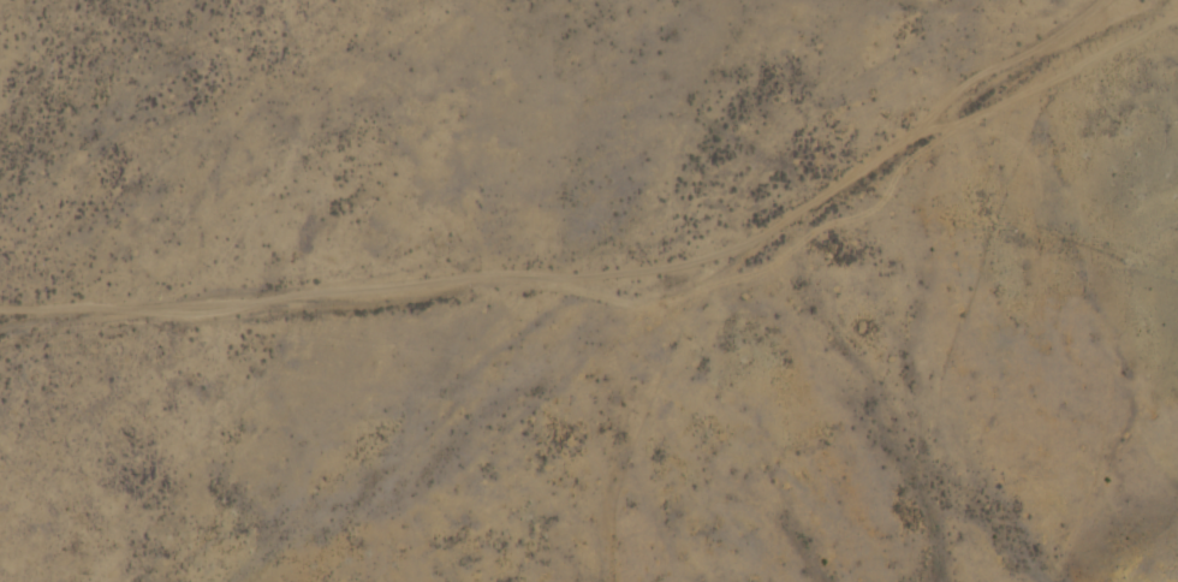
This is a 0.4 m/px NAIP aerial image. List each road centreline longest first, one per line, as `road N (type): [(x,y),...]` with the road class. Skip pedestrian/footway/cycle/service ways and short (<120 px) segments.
road 1 (track): [(1177,333),(1063,314),(498,88),(453,24),(349,0)]
road 2 (track): [(453,24),(837,12),(1177,52)]

